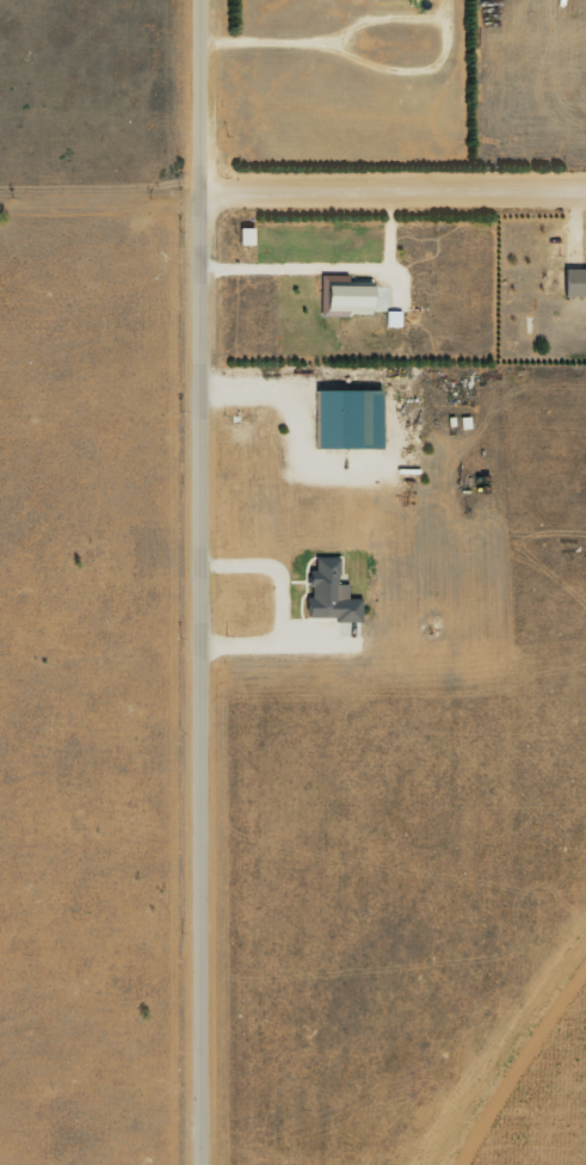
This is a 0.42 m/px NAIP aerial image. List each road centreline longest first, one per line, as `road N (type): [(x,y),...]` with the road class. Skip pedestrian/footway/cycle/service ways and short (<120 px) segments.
road 1 (residential): [(181,1164),(197,0)]
road 2 (residential): [(585,198),(198,196)]
road 3 (track): [(198,196),(0,196)]

